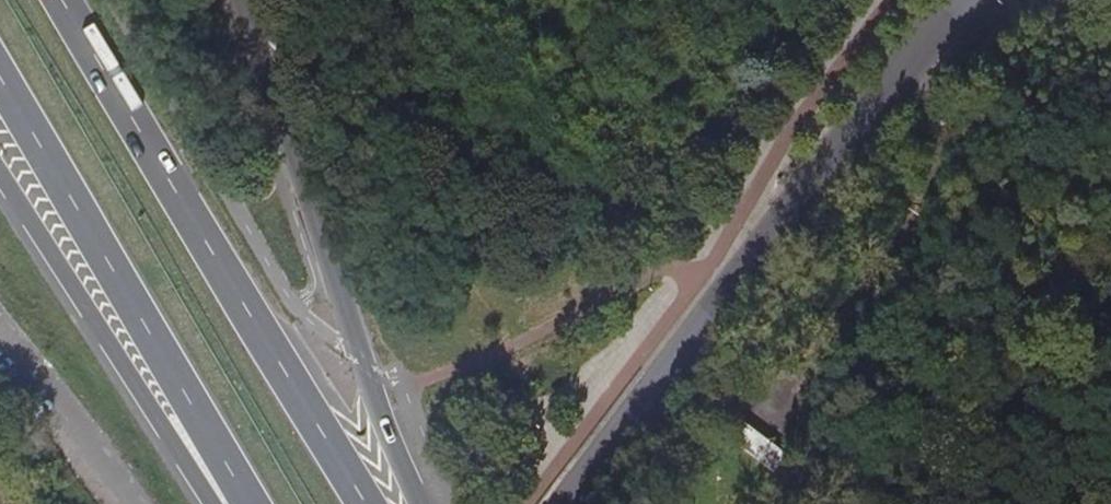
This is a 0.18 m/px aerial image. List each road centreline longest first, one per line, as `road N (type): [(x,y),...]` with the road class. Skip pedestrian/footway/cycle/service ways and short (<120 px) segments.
road 1 (primary): [(360,503),(55,0)]
road 2 (primary): [(423,503),(363,367),(235,0)]
road 3 (primary): [(0,89),(246,503)]
road 4 (primary): [(0,184),(211,503)]

